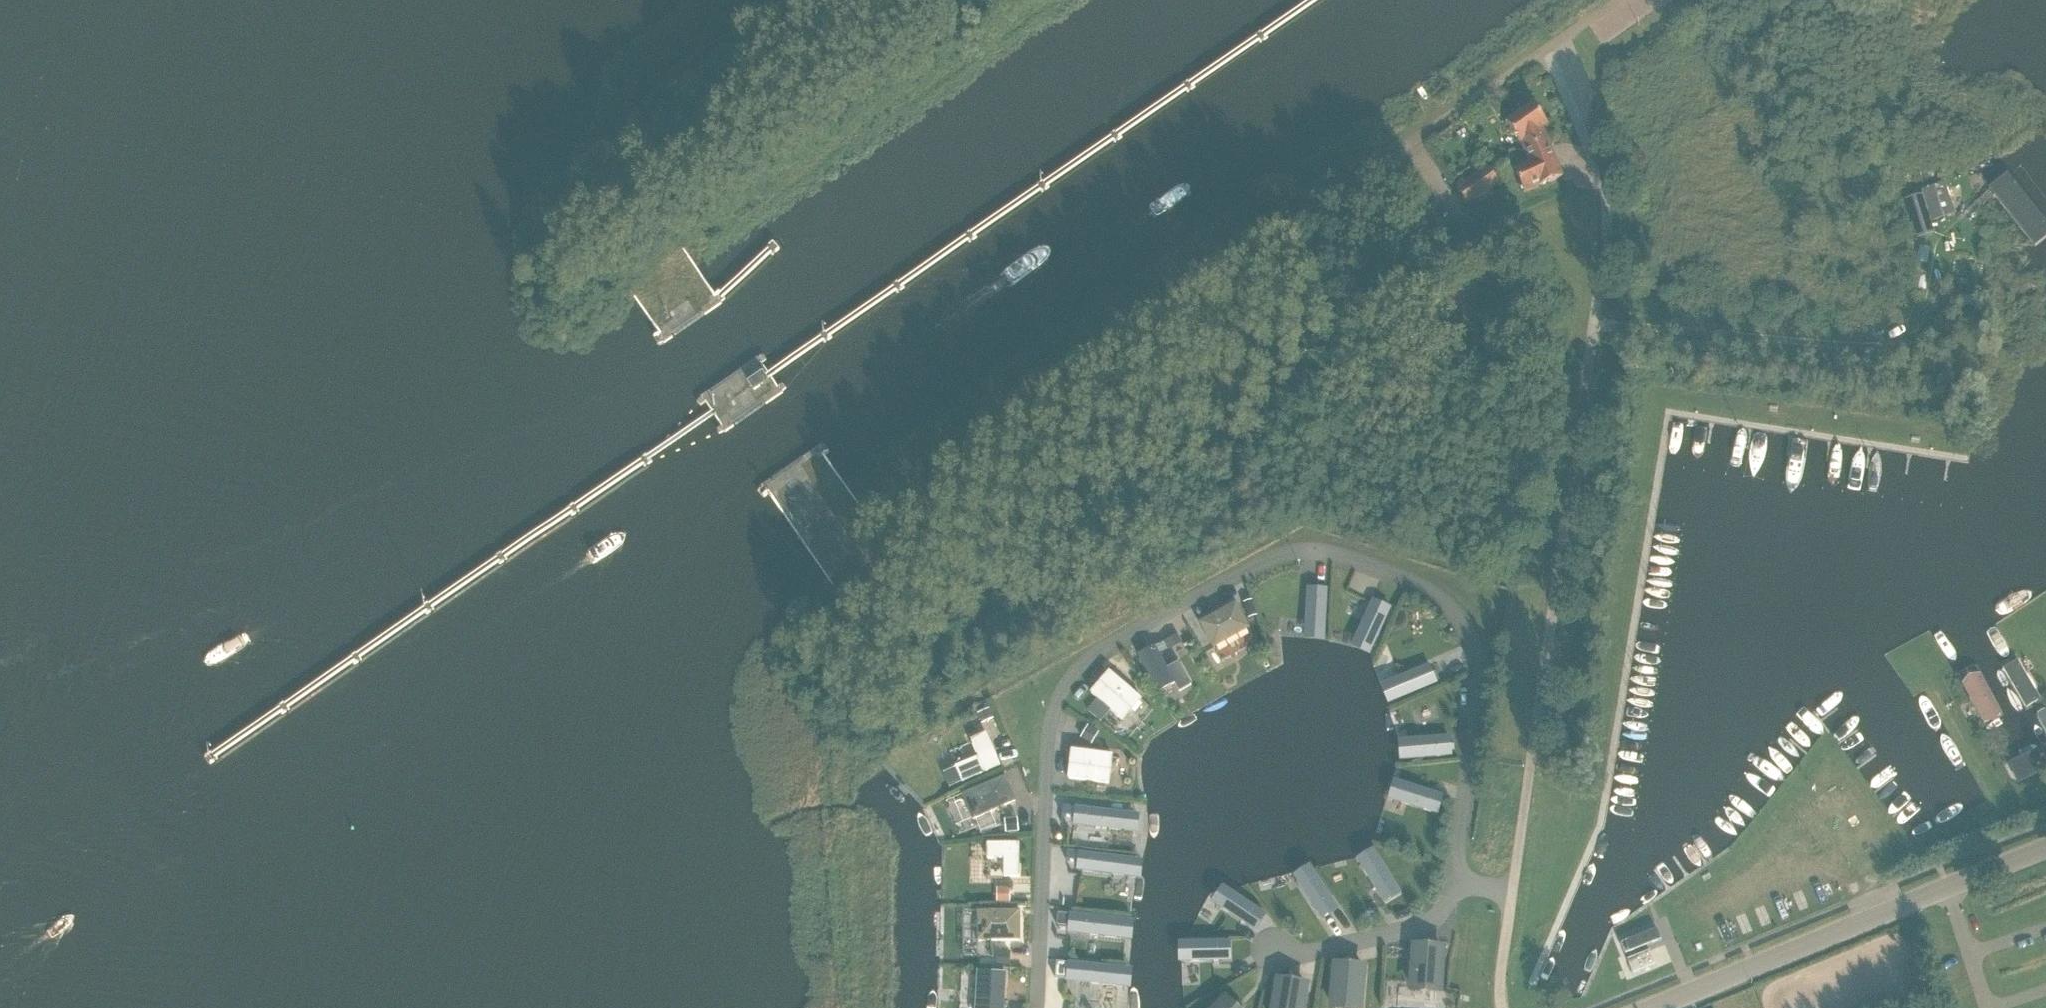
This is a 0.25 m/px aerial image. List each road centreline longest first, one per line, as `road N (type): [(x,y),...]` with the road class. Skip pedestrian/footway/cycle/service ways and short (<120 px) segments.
road 1 (residential): [(1455,884),(1473,674),(1472,645),(1462,624),(1412,583),(1330,553),(1279,556),(1100,650),(1064,686),(1047,737),(1038,1007)]
road 2 (residential): [(1512,892),(1607,227),(1606,194),(1561,37)]
road 3 (residential): [(1649,1007),(2045,849)]
road 4 (residential): [(1463,238),(1423,167),(1417,138),(1561,37)]
road 5 (residential): [(1455,884),(1446,906),(1421,925),(1304,952),(1274,951)]

